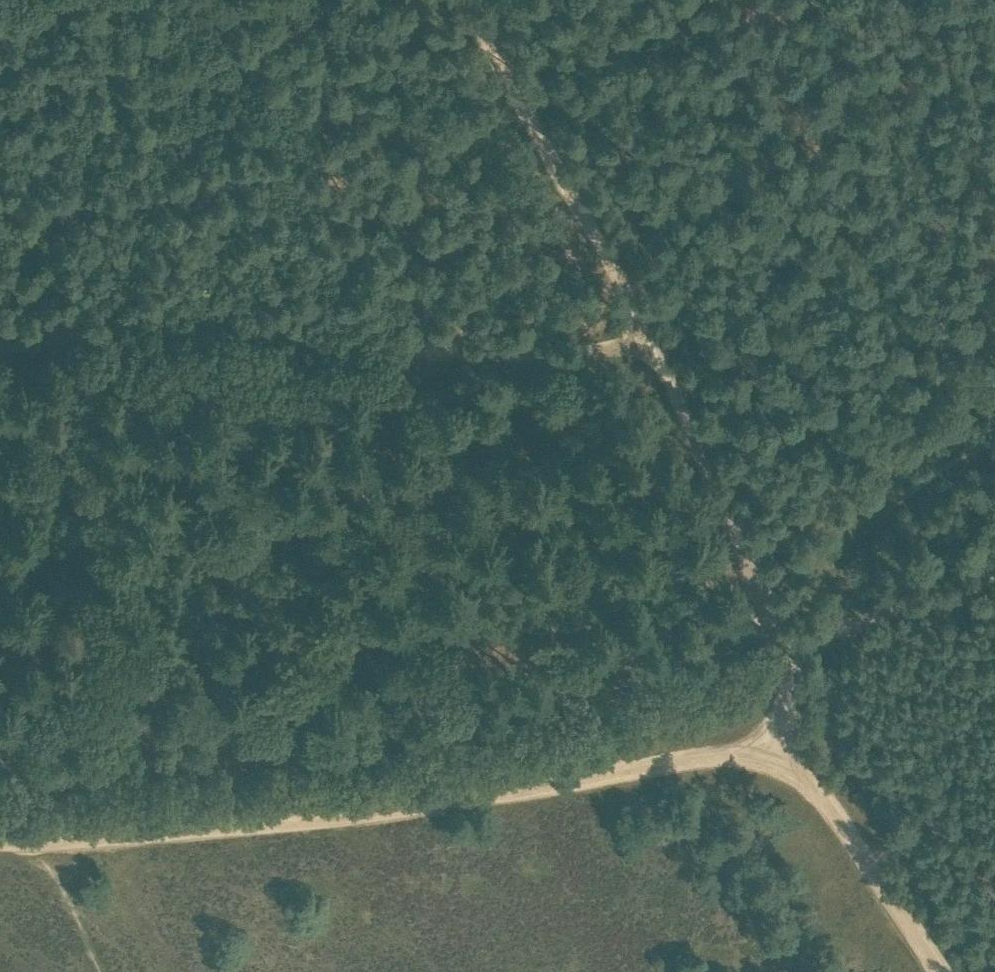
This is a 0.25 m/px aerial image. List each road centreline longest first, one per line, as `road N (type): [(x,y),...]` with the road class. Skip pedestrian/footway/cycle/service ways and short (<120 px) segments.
road 1 (track): [(444,0),(576,199),(682,381),(785,625),(792,674),(989,971)]
road 2 (track): [(0,833),(76,840),(259,827),(769,755),(807,780),(931,971)]
road 3 (track): [(36,0),(117,765)]
road 4 (track): [(279,0),(456,731)]
road 5 (track): [(117,765),(295,756),(456,731),(713,657),(785,625)]
road 6 (track): [(0,332),(190,308),(302,308),(514,331),(646,319)]
road 7 (track): [(787,0),(880,215),(994,222)]
road 8 (track): [(795,651),(994,569)]

